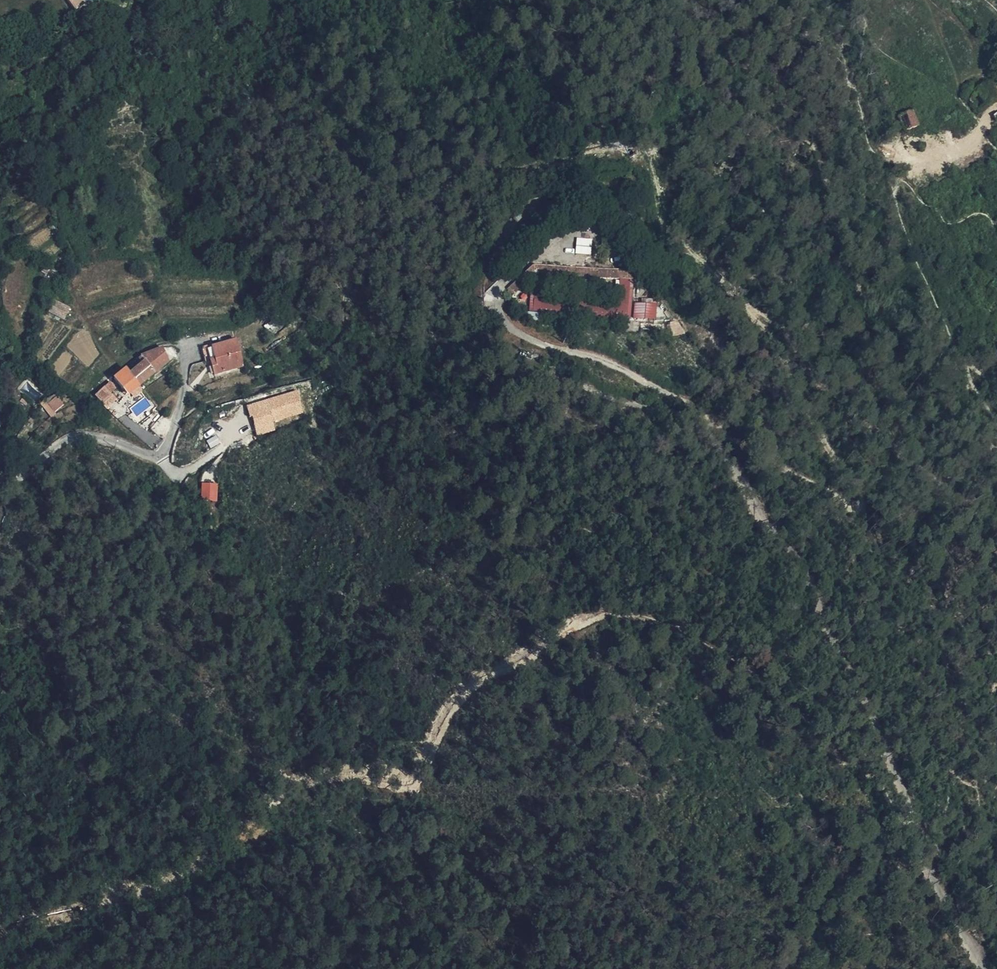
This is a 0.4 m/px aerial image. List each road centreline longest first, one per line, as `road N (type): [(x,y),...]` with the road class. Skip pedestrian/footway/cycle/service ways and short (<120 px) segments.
road 1 (residential): [(0,498),(75,436),(163,452),(178,419),(187,348)]

